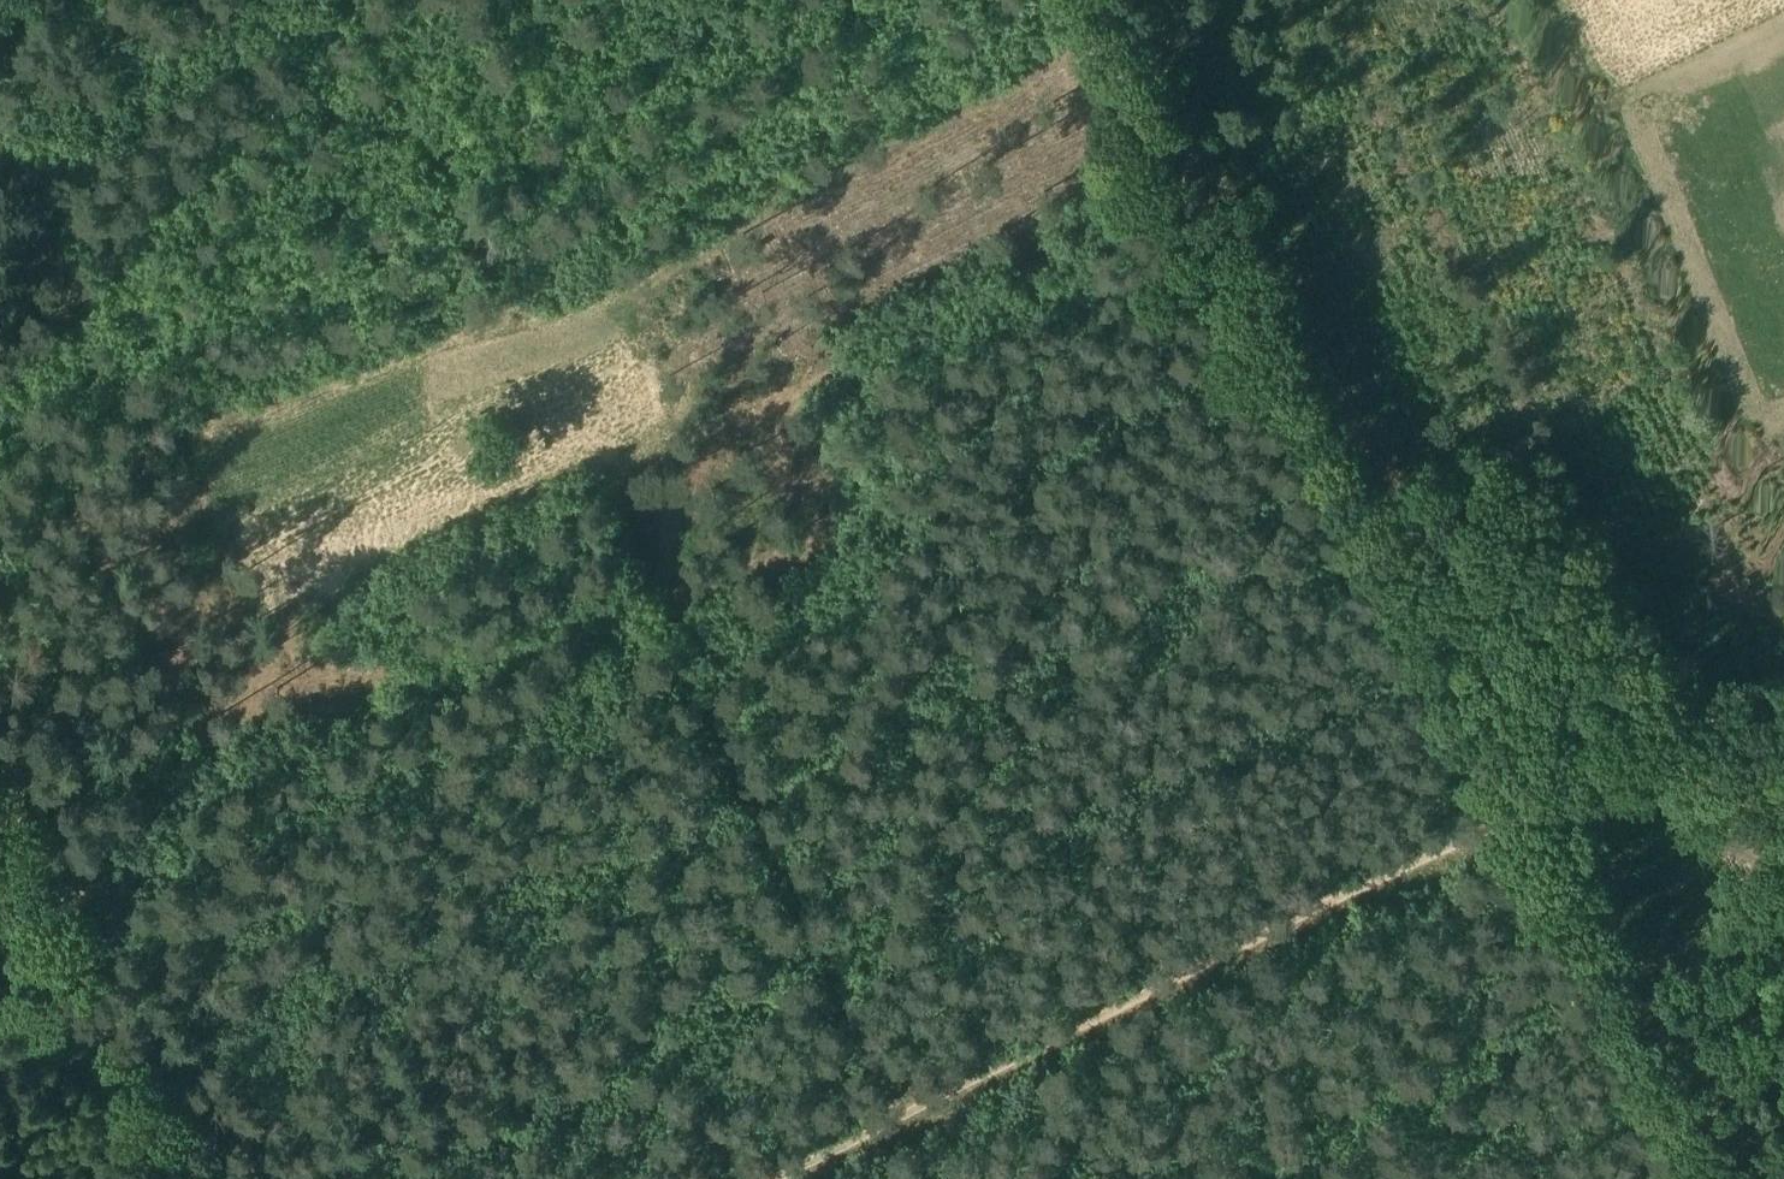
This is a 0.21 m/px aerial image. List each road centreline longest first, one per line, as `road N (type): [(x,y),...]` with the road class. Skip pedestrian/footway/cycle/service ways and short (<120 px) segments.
road 1 (track): [(1103,0),(1725,1178)]
road 2 (track): [(1783,660),(752,1178)]
road 3 (track): [(200,1178),(0,797)]

